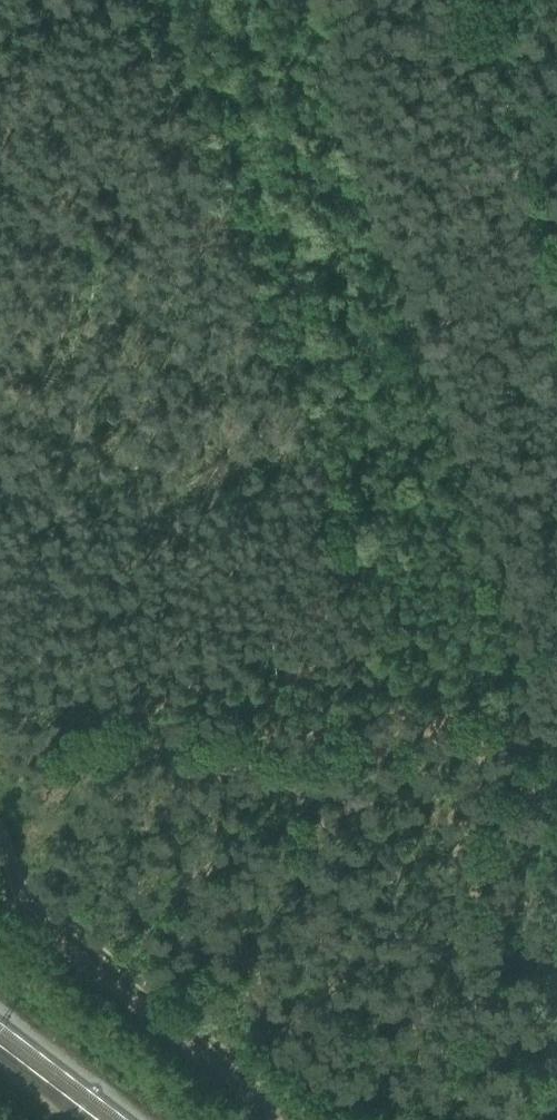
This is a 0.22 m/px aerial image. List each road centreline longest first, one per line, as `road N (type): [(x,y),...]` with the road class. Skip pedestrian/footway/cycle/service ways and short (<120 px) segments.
road 1 (track): [(312,1119),(80,934),(0,881)]

